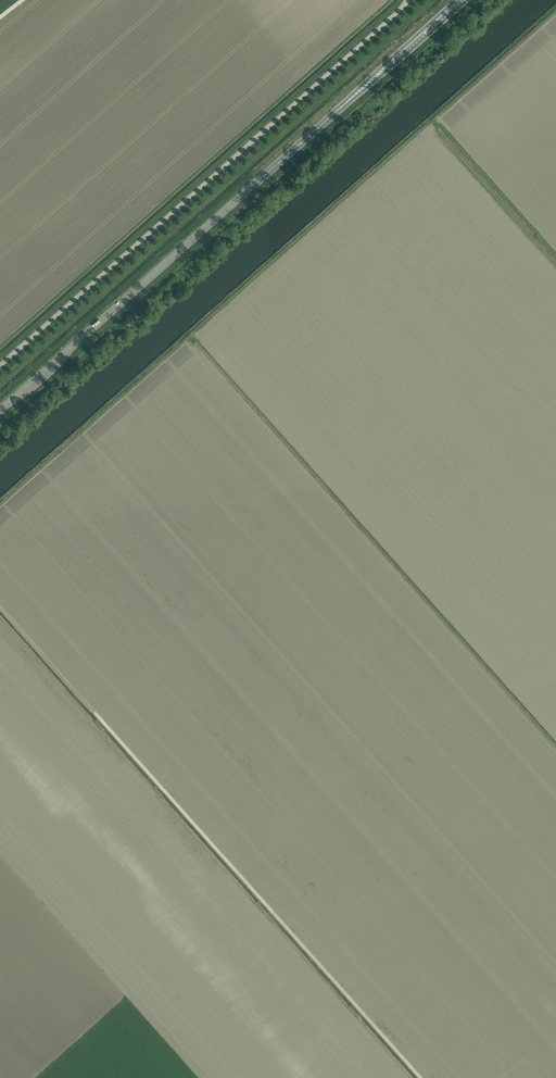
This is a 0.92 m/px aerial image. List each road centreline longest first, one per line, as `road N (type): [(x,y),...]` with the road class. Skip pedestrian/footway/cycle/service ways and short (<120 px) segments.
road 1 (trunk): [(0,411),(461,0)]
road 2 (unclassified): [(0,366),(409,0)]
road 3 (track): [(429,123),(555,265)]

